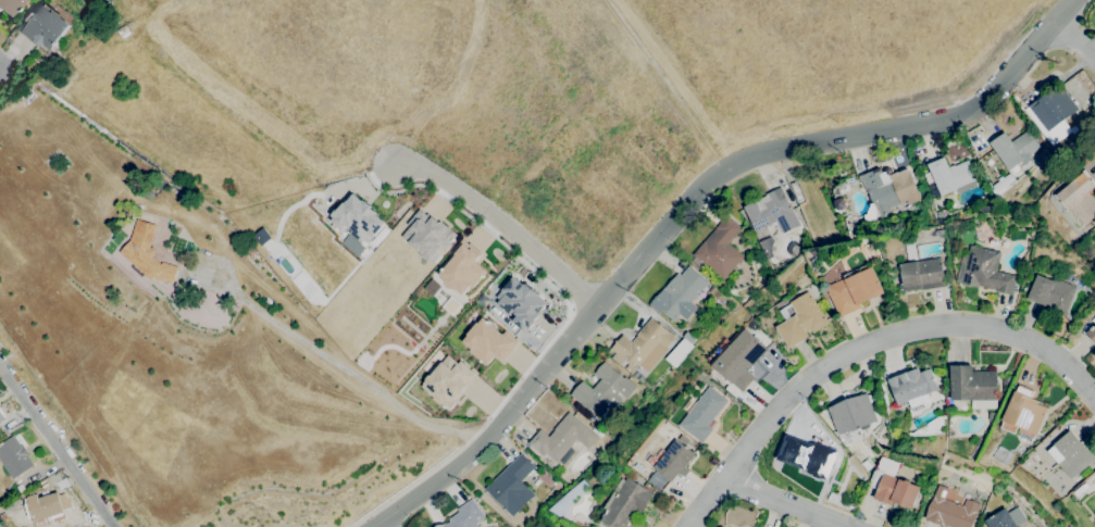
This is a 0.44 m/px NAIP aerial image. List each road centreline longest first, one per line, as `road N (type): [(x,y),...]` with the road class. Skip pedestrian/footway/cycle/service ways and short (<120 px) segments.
road 1 (residential): [(382,526),(478,448),(711,179),(759,156),(973,109),(1076,0)]
road 2 (residential): [(691,526),(795,397),(832,365),(904,331),(945,326),(1017,334),(1094,388)]
road 3 (residential): [(600,304),(477,203),(423,168),(390,165)]
road 4 (residential): [(0,367),(112,526)]
road 5 (residential): [(722,480),(846,526)]

